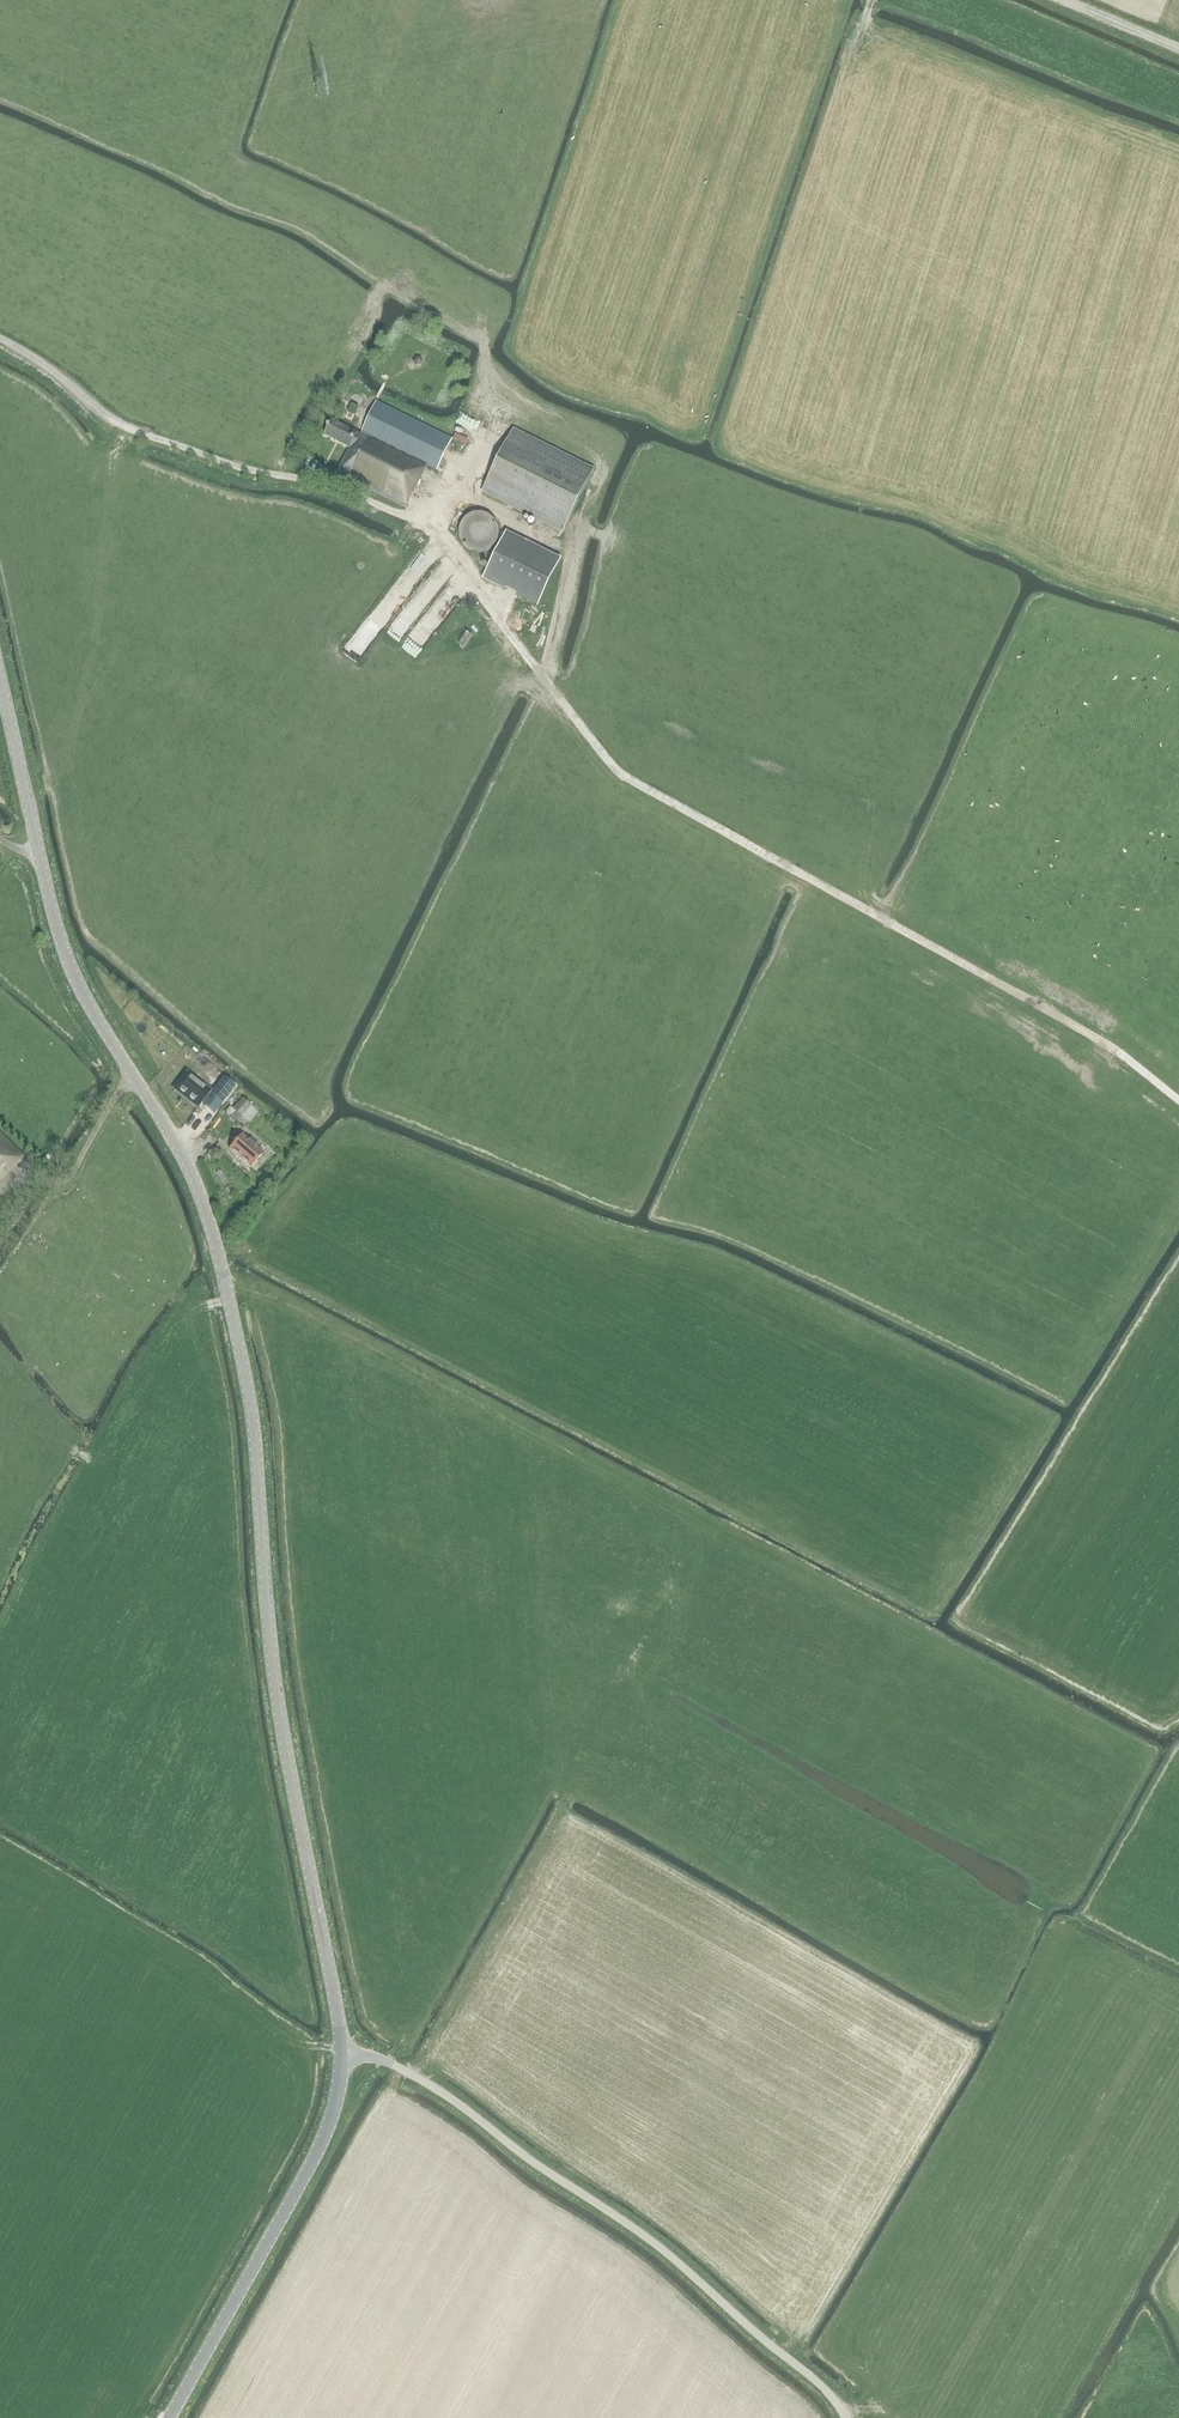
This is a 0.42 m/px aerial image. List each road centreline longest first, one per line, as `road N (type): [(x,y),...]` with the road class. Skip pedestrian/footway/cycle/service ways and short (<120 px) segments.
road 1 (tertiary): [(342,2056),(286,1754),(257,1449),(219,1258),(186,1162),(76,984),(0,681)]
road 2 (track): [(449,543),(613,768),(1118,1050),(1178,1102)]
road 3 (unclassified): [(845,2417),(821,2387),(634,2228),(444,2094),(379,2057),(342,2056)]
road 4 (tertiary): [(170,2417),(316,2158),(339,2092),(342,2056)]
road 5 (tertiary): [(1178,49),(1065,0)]

